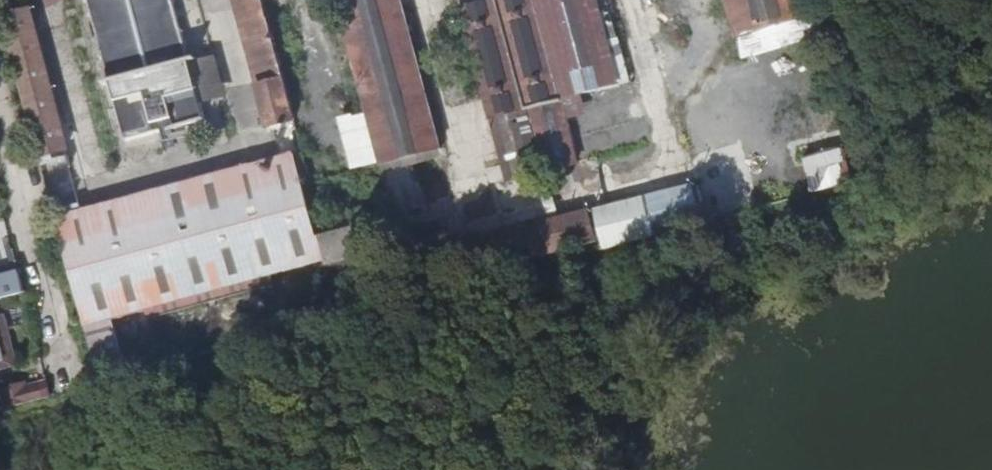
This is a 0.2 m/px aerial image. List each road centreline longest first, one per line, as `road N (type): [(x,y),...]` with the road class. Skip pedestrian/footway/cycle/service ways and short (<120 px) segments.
road 1 (residential): [(71,374),(0,107)]

